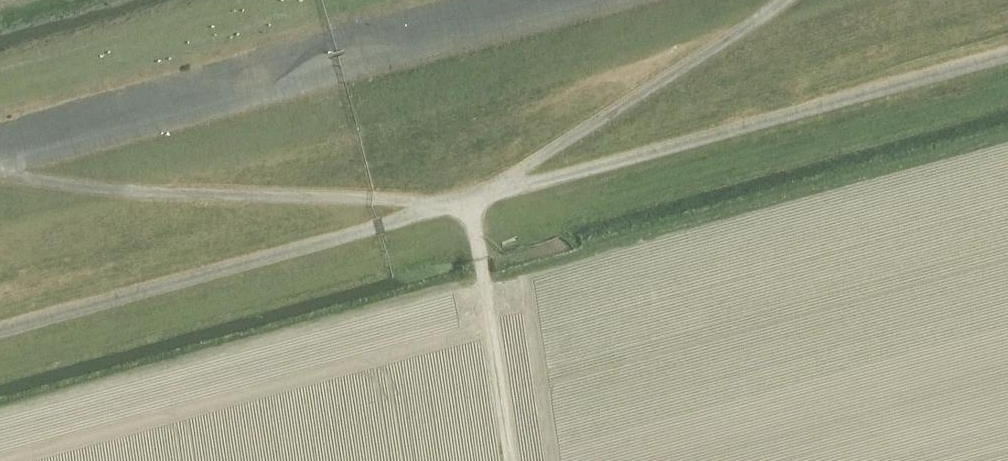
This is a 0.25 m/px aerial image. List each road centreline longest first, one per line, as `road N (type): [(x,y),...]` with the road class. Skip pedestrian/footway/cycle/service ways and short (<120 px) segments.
road 1 (track): [(0,166),(617,0)]
road 2 (track): [(469,200),(152,192),(0,169)]
road 3 (track): [(469,200),(732,35)]
road 4 (track): [(469,200),(512,460)]

